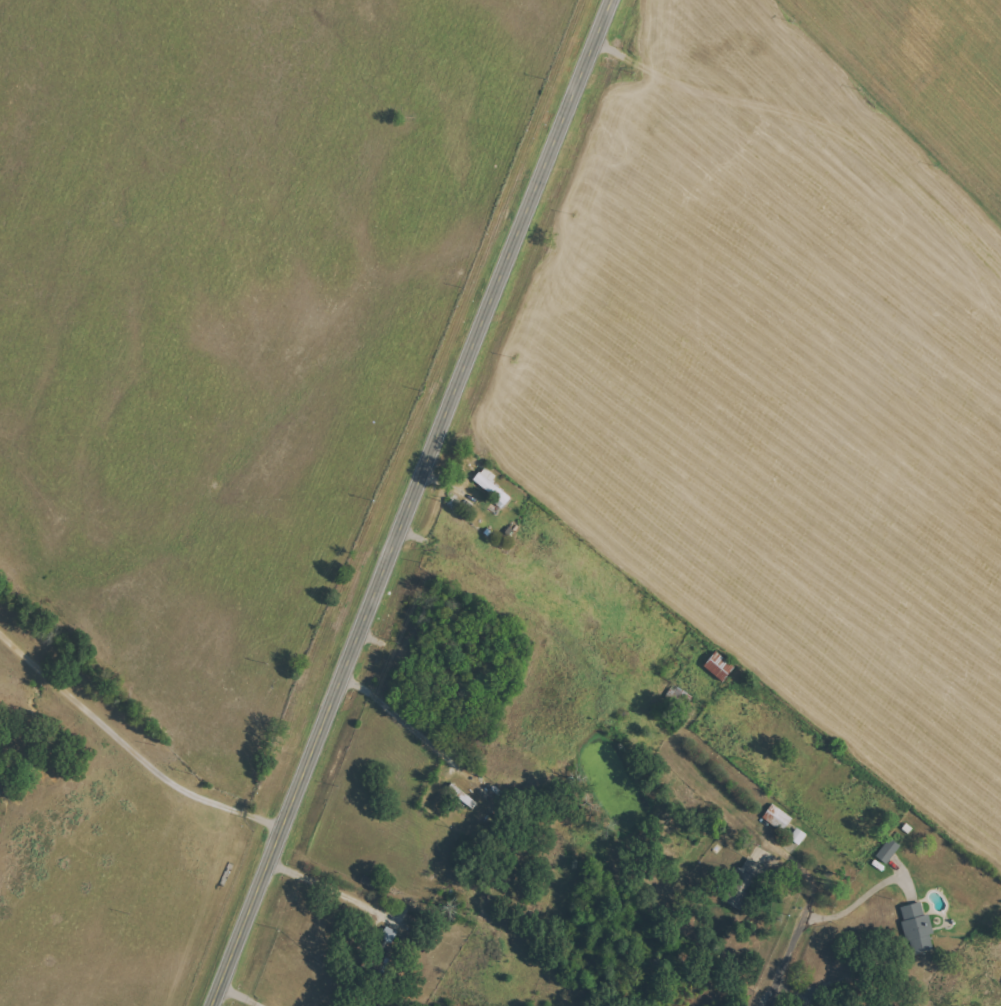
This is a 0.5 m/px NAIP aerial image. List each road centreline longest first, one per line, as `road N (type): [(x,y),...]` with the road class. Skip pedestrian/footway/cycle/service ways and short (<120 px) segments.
road 1 (secondary): [(615,0),(214,1005)]
road 2 (residential): [(756,1005),(838,886)]

